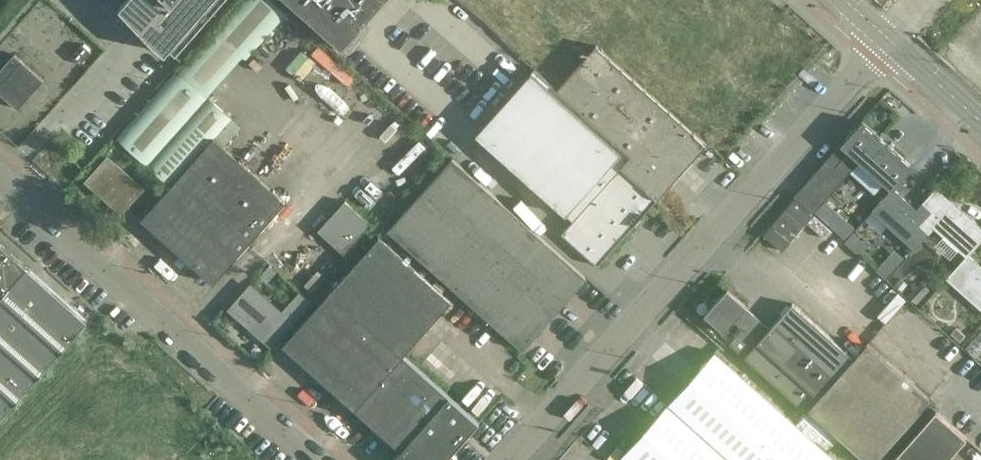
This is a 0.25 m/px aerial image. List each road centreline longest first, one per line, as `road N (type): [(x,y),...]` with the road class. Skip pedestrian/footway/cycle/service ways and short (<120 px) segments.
road 1 (residential): [(507,459),(874,57),(883,26)]
road 2 (unclassified): [(321,459),(0,174)]
road 3 (residential): [(980,116),(883,26)]

